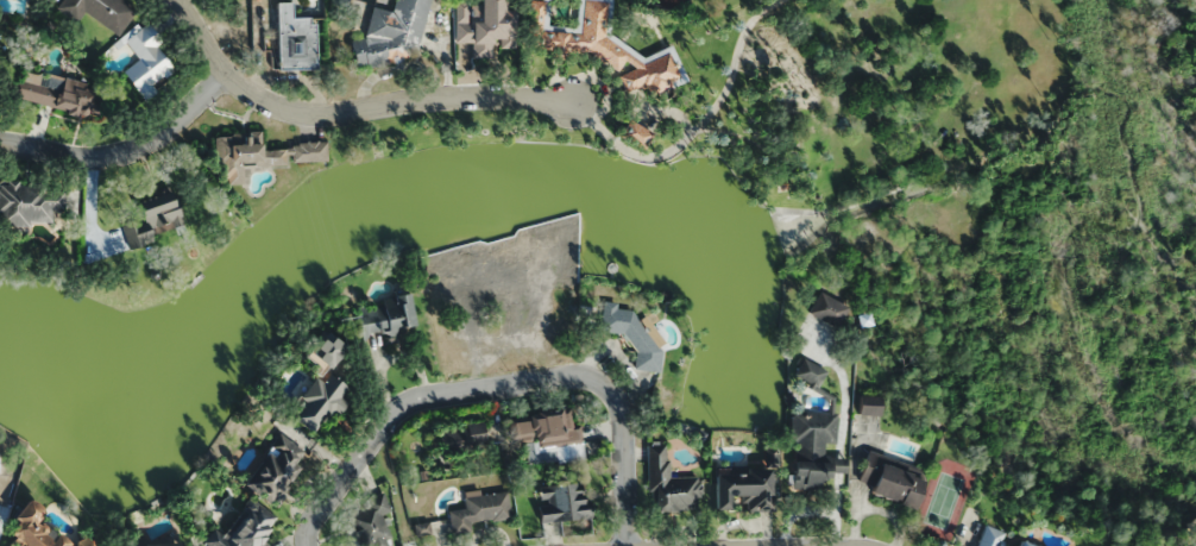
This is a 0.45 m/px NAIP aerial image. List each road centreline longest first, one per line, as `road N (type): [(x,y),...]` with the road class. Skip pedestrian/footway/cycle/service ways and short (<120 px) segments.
road 1 (residential): [(626,545),(619,418),(590,384),(558,378),(398,413),(317,526),(312,545)]
road 2 (residential): [(178,0),(234,79),(287,107),(326,112),(465,94),(577,106)]
road 3 (residential): [(0,144),(119,157),(156,139),(229,73)]

